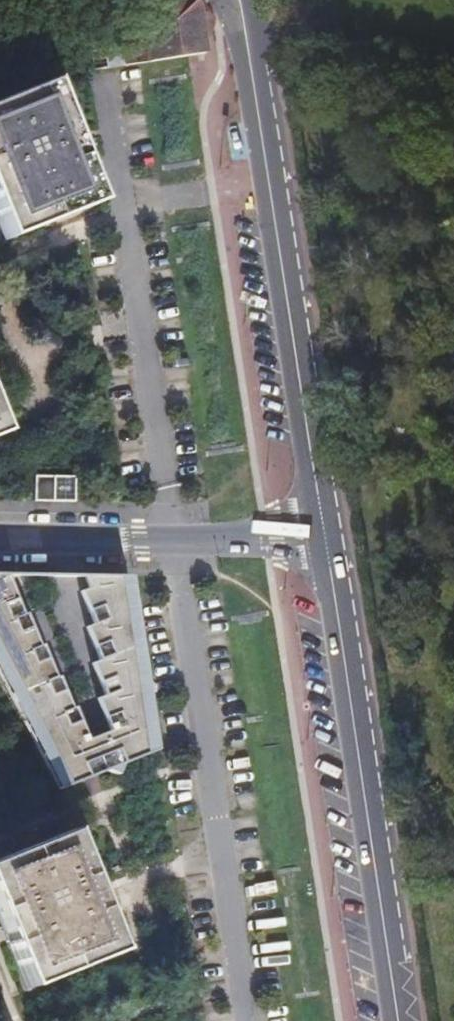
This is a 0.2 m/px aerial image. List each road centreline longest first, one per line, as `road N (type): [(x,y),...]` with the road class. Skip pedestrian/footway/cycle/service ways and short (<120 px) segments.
road 1 (secondary): [(322,542),(240,0)]
road 2 (secondary): [(398,1020),(322,542)]
road 3 (residential): [(0,537),(322,542)]
road 4 (track): [(453,62),(304,14)]

